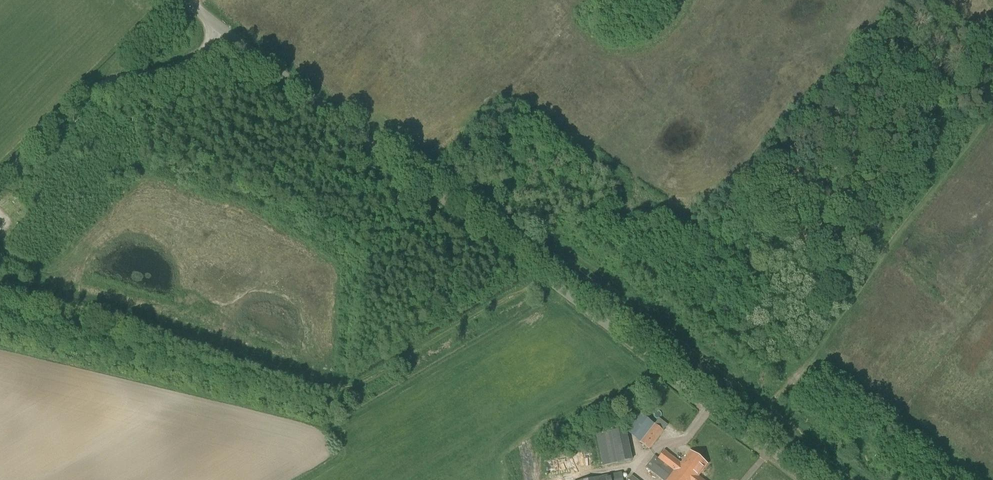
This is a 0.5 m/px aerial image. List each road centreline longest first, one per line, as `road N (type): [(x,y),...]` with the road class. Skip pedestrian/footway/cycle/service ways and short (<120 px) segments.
road 1 (tertiary): [(813,479),(225,31)]
road 2 (unclassified): [(0,181),(87,95),(110,82),(186,67),(225,31)]

